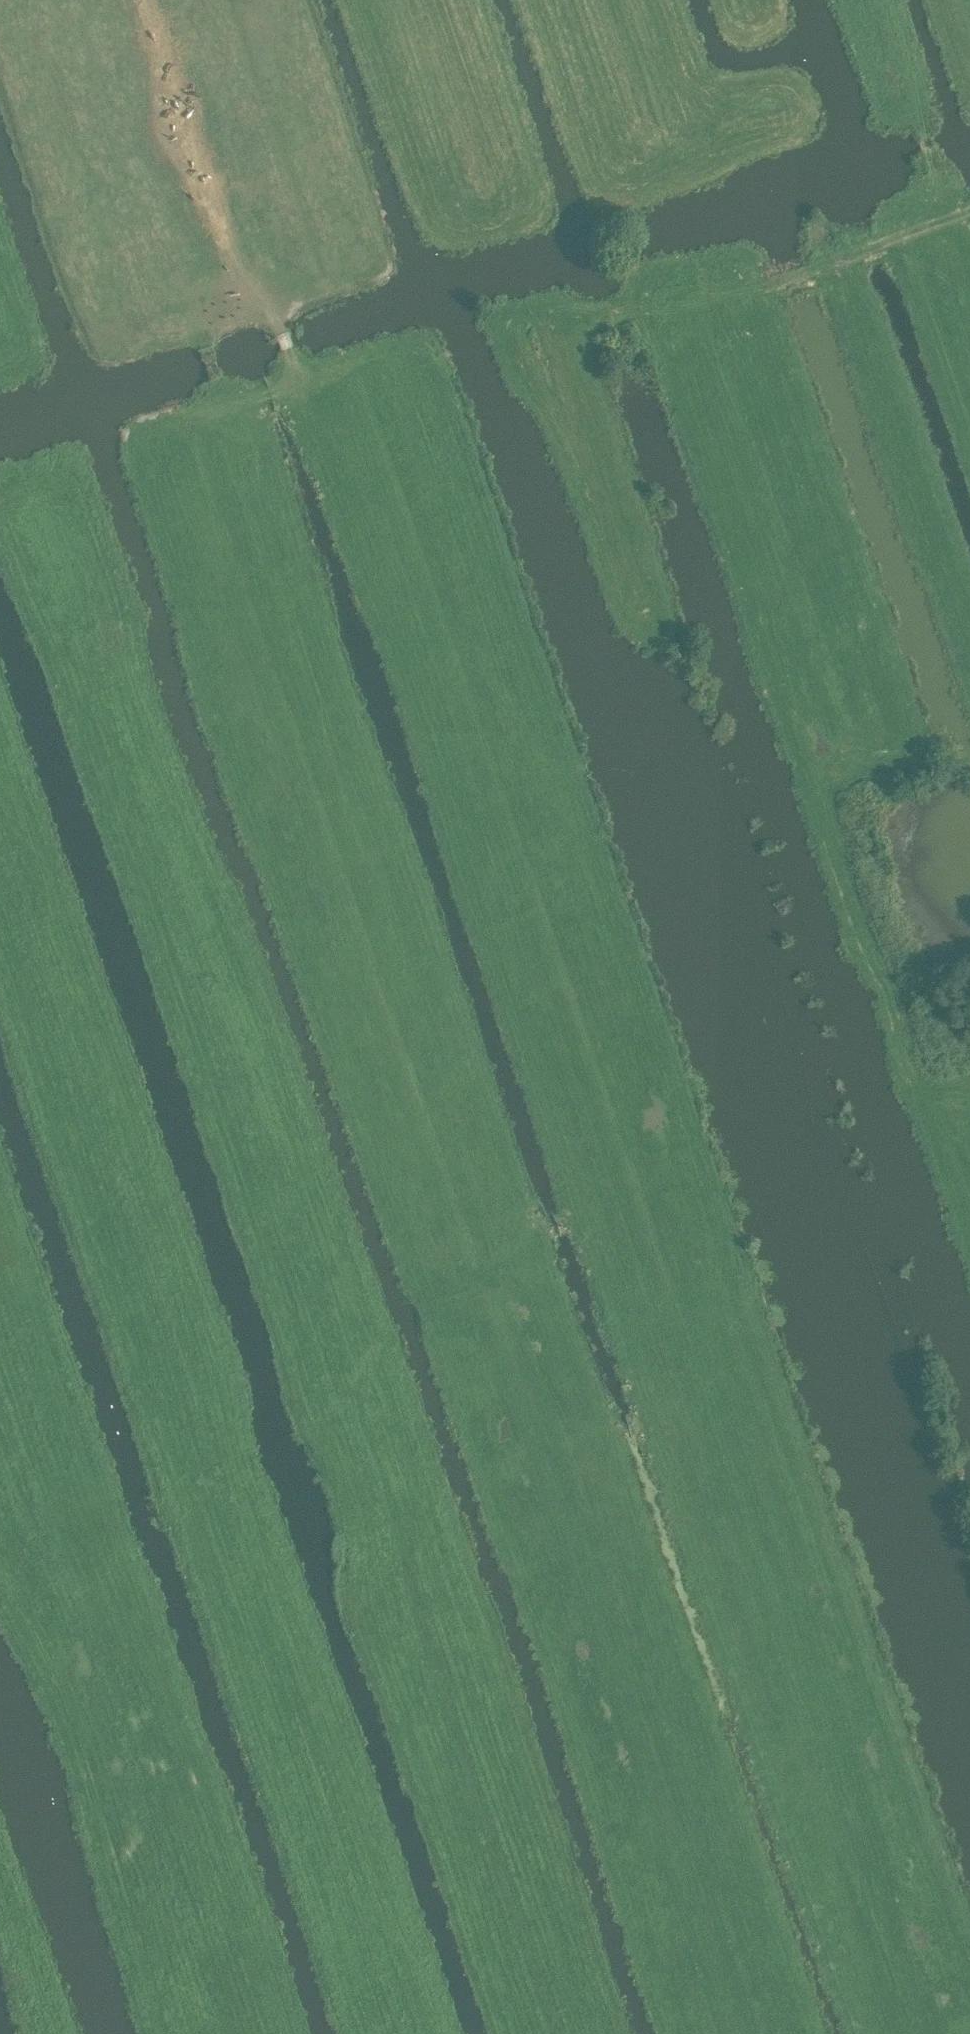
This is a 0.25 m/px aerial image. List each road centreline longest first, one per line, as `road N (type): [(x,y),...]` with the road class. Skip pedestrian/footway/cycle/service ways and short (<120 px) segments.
road 1 (track): [(731,295),(838,263),(950,216)]
road 2 (track): [(181,134),(135,0)]

